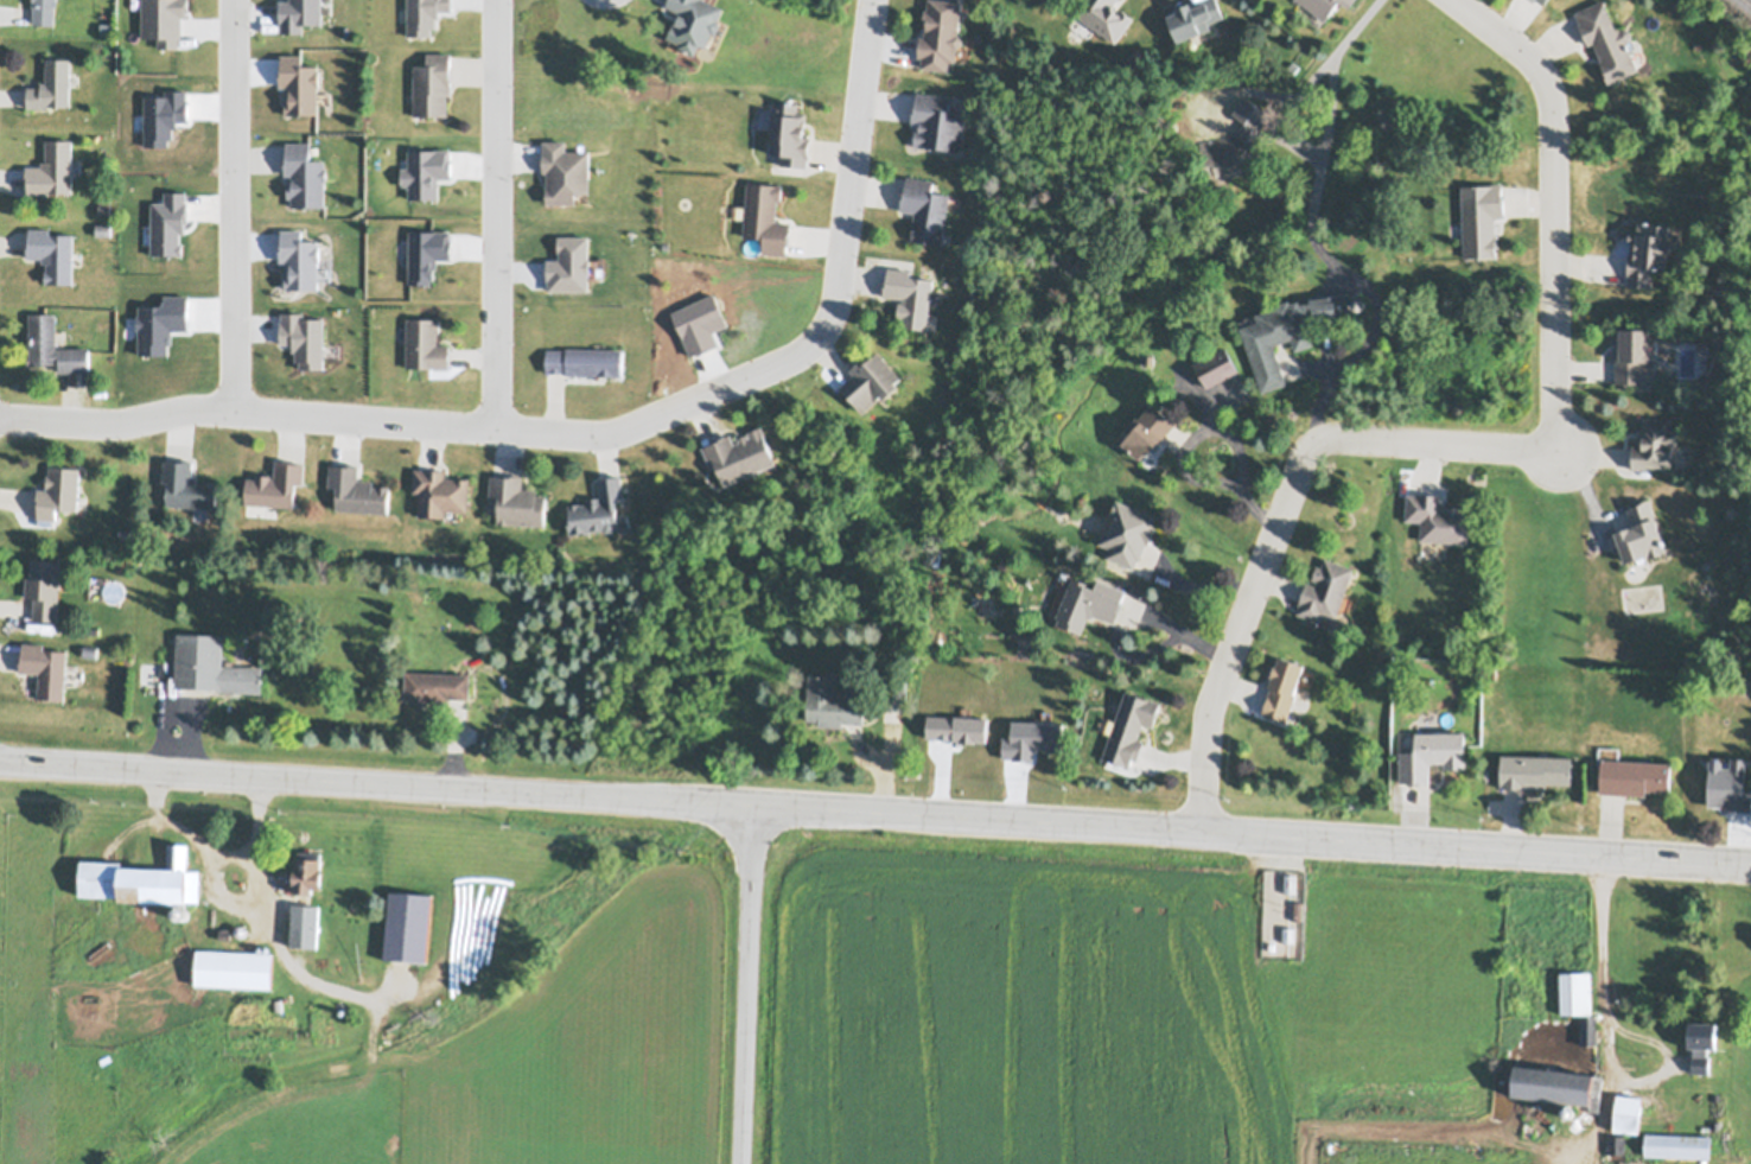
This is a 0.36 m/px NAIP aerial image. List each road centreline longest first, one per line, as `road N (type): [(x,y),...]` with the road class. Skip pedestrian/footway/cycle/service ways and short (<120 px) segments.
road 1 (tertiary): [(1750,861),(0,762)]
road 2 (residential): [(1198,832),(1211,711),(1307,449),(1337,437),(1532,450),(1549,443),(1559,421),(1549,91),(1517,44),(1457,0)]
road 3 (residential): [(872,0),(836,284),(814,339),(791,357),(626,427),(497,427)]
road 4 (residential): [(0,417),(116,424),(189,407),(497,427)]
road 5 (residential): [(498,0),(497,427)]
road 6 (residential): [(234,408),(237,0)]
road 7 (residential): [(742,1163),(753,859),(765,807)]

